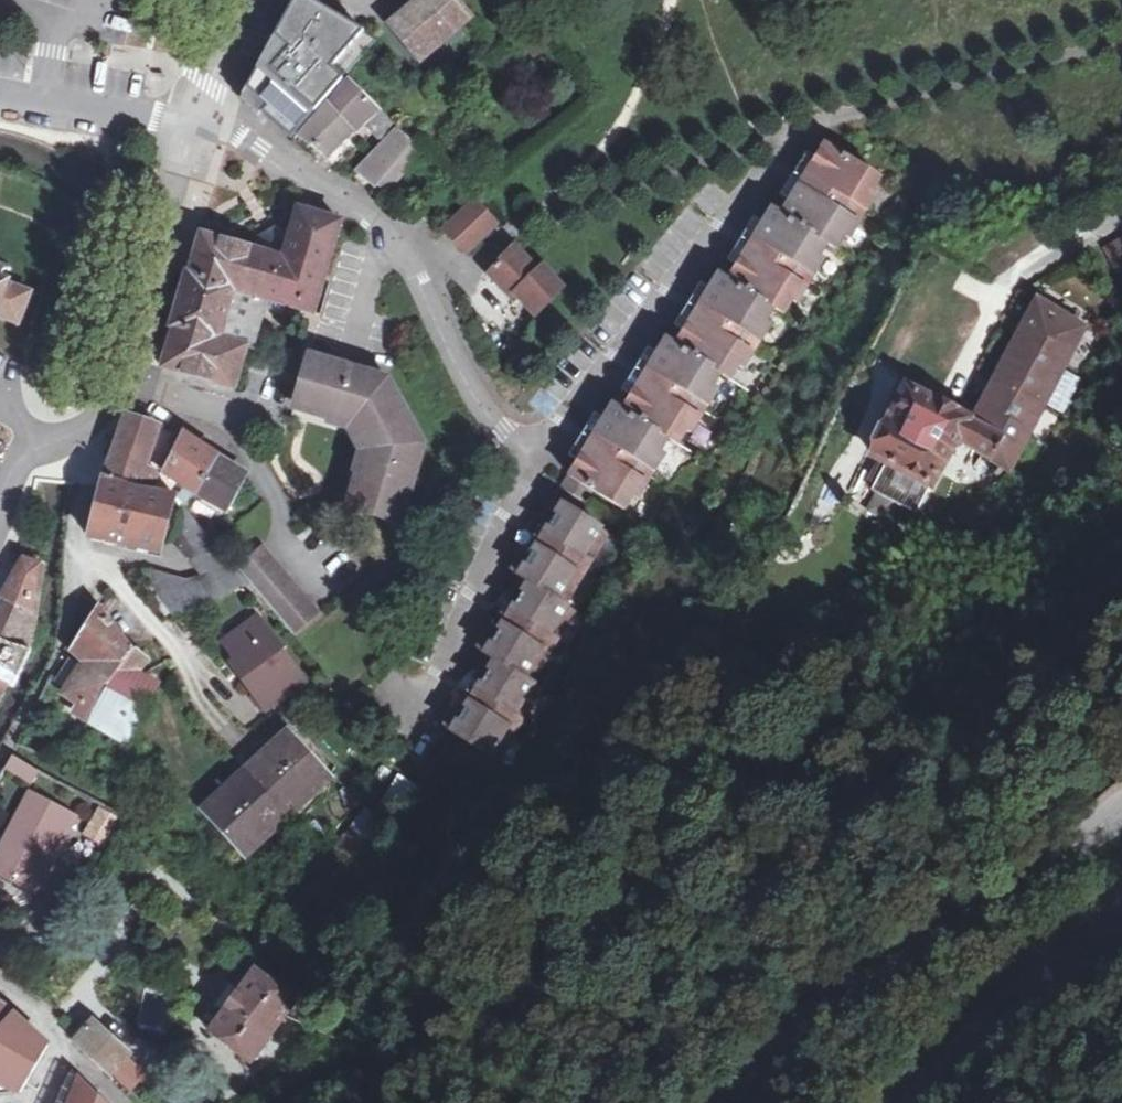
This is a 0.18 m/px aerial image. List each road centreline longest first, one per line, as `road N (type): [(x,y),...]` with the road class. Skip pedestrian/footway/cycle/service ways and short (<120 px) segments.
road 1 (tertiary): [(735,1102),(831,1000),(1121,804)]
road 2 (residential): [(204,126),(260,148),(374,221),(413,266),(486,412),(529,461)]
road 3 (residential): [(99,417),(130,378),(204,126)]
road 4 (tertiary): [(1121,932),(968,1044),(914,1102)]
road 5 (residential): [(0,100),(204,126)]
road 6 (residential): [(74,579),(77,509),(100,443),(99,417)]
road 7 (residential): [(0,990),(119,1102)]
road 8 (residential): [(0,521),(11,479),(32,456),(87,432),(99,417)]
road 9 (residential): [(204,126),(241,0)]

